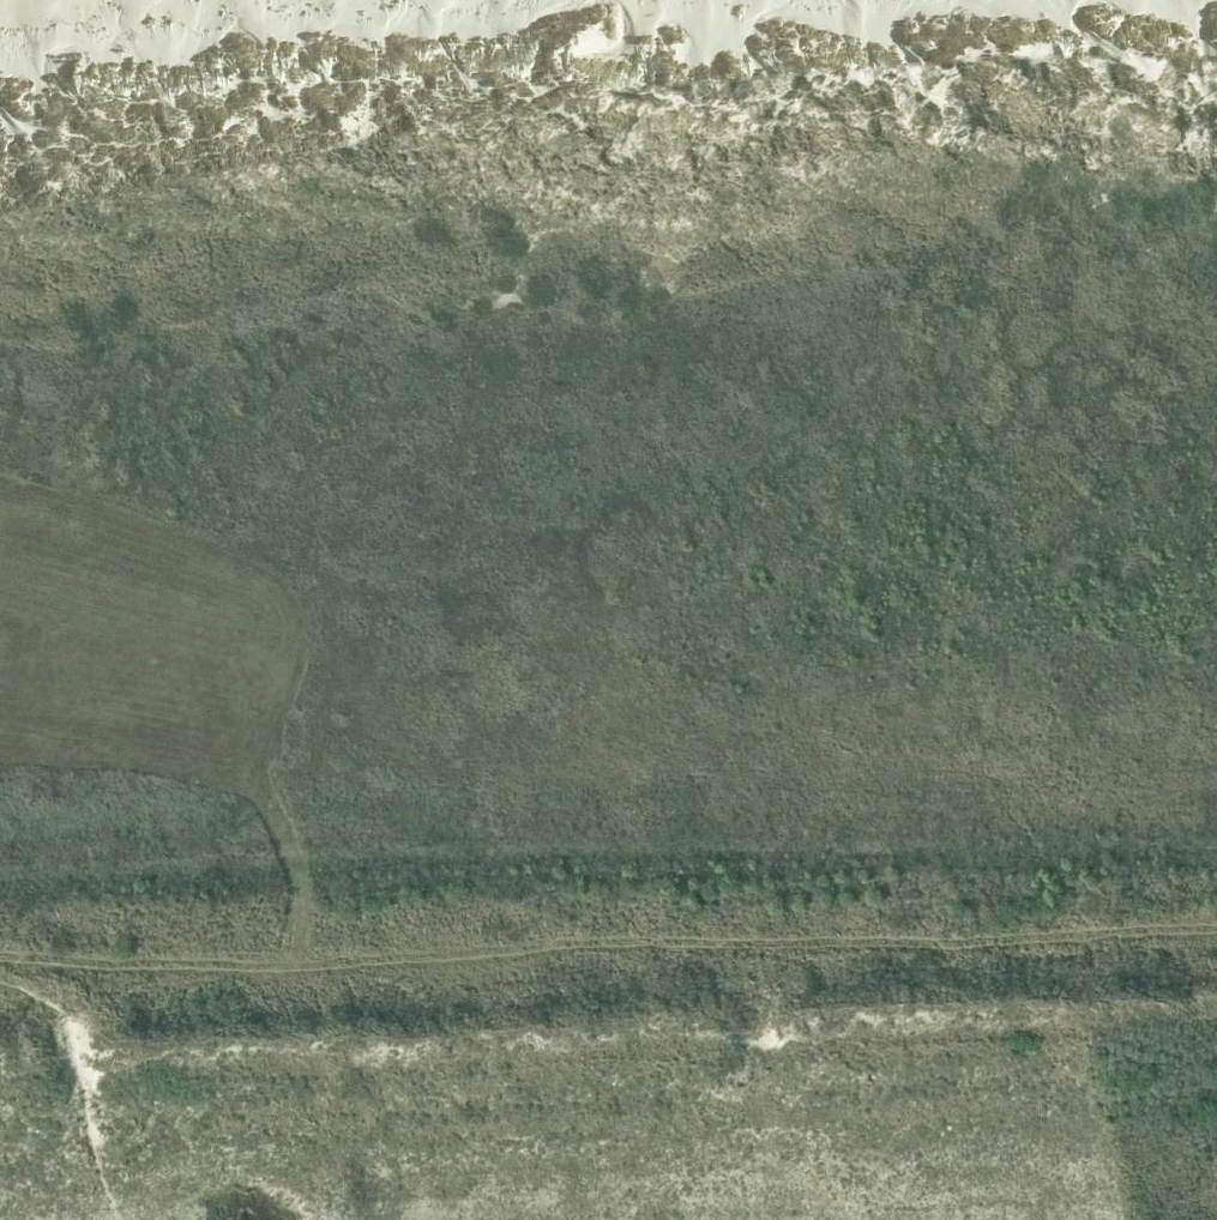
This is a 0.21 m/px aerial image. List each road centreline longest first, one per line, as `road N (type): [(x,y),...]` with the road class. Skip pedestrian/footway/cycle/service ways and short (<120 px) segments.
road 1 (track): [(1216,935),(0,958)]

